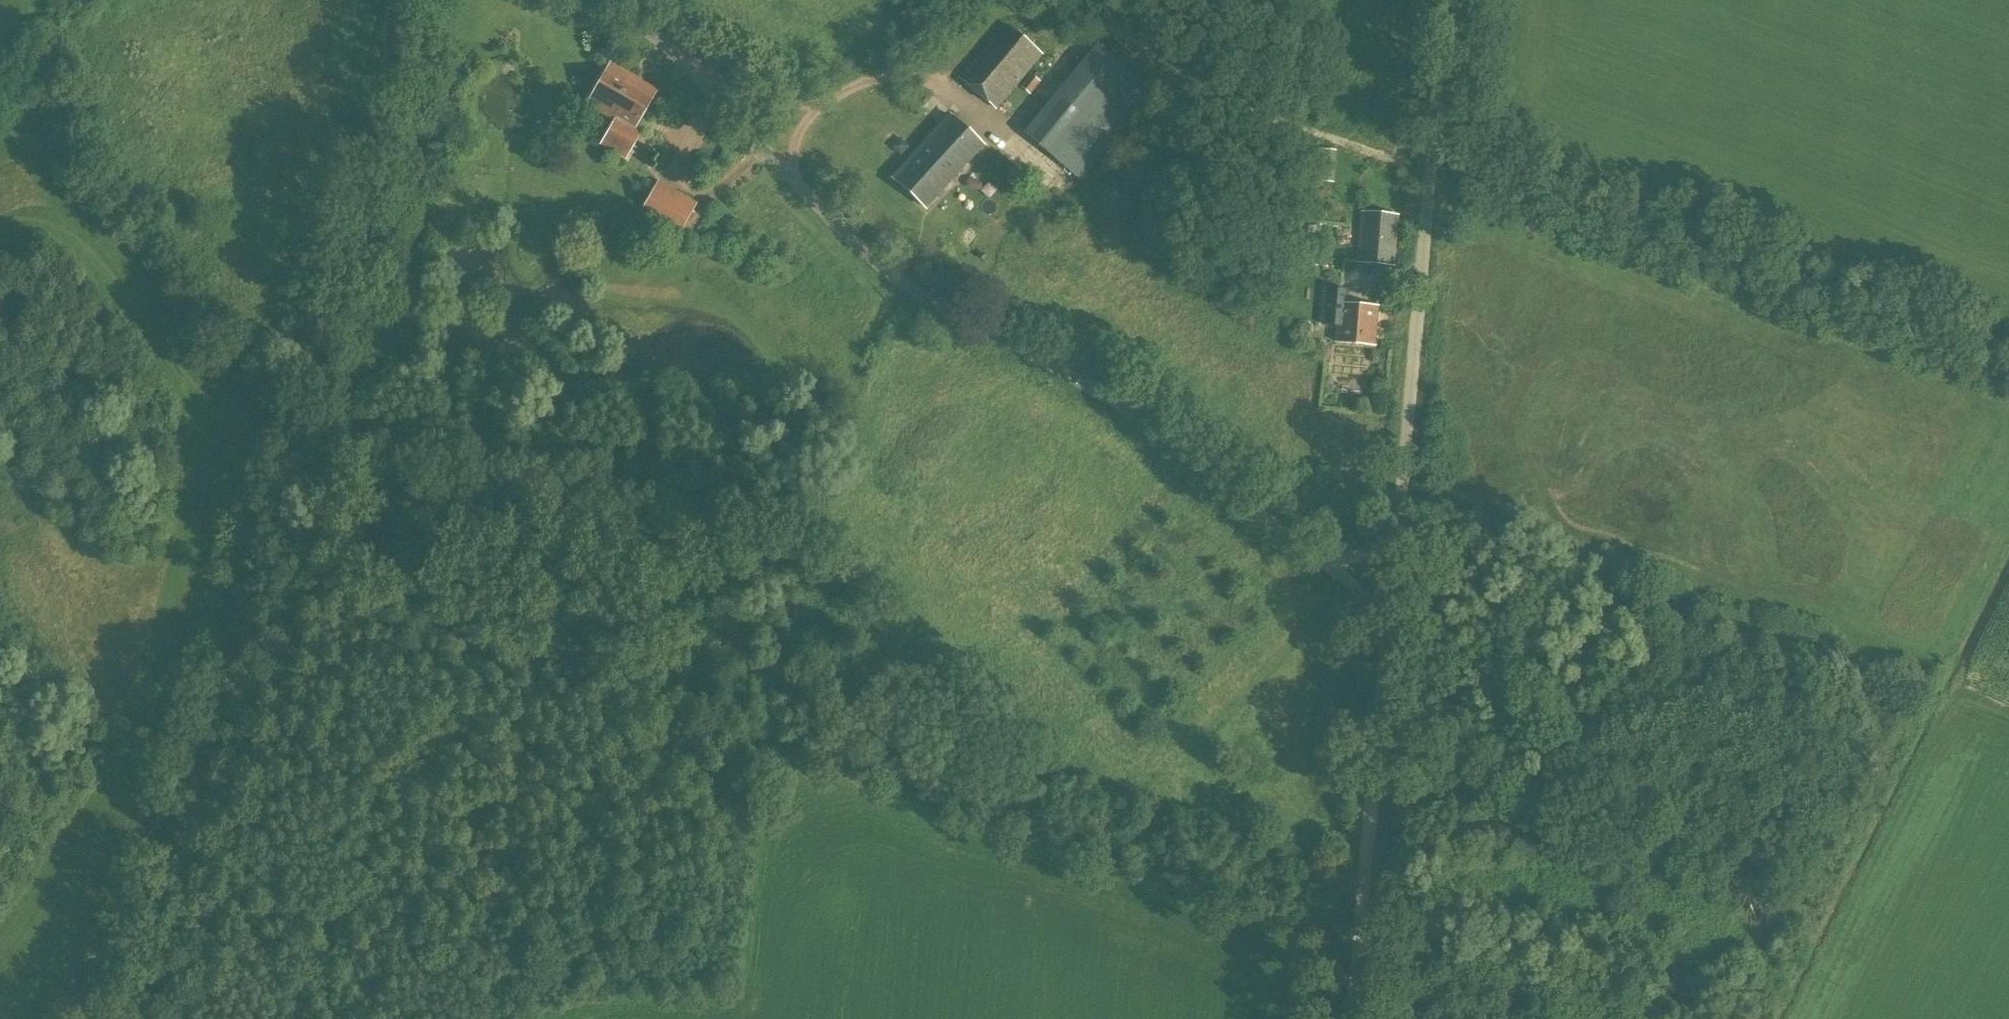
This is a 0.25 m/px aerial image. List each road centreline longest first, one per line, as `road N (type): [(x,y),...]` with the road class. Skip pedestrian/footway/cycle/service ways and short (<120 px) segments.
road 1 (unclassified): [(133,1018),(407,0)]
road 2 (unclassified): [(1324,559),(1103,394),(861,251),(676,48),(602,0)]
road 3 (unclassified): [(1399,516),(1445,0)]
road 4 (track): [(1353,1018),(1390,631)]

